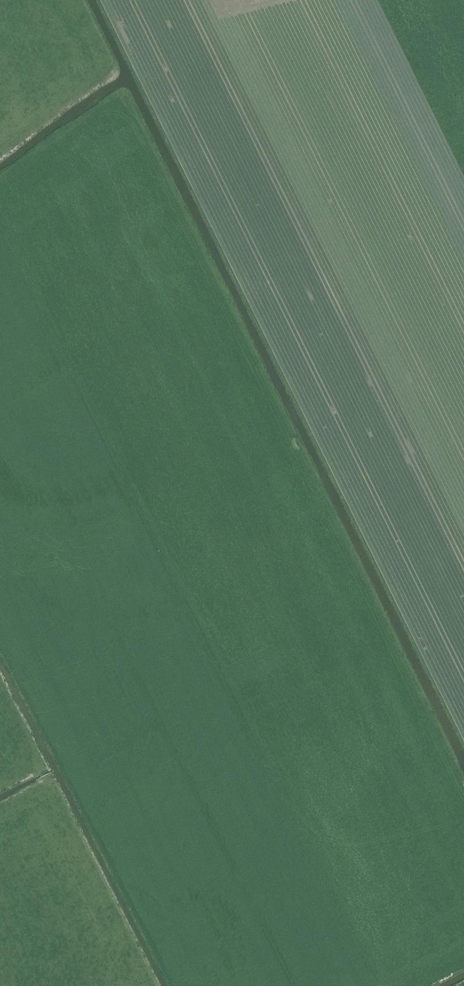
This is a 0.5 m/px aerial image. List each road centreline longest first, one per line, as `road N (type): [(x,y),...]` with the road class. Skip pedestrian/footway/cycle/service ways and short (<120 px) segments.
road 1 (track): [(378,985),(181,595)]

